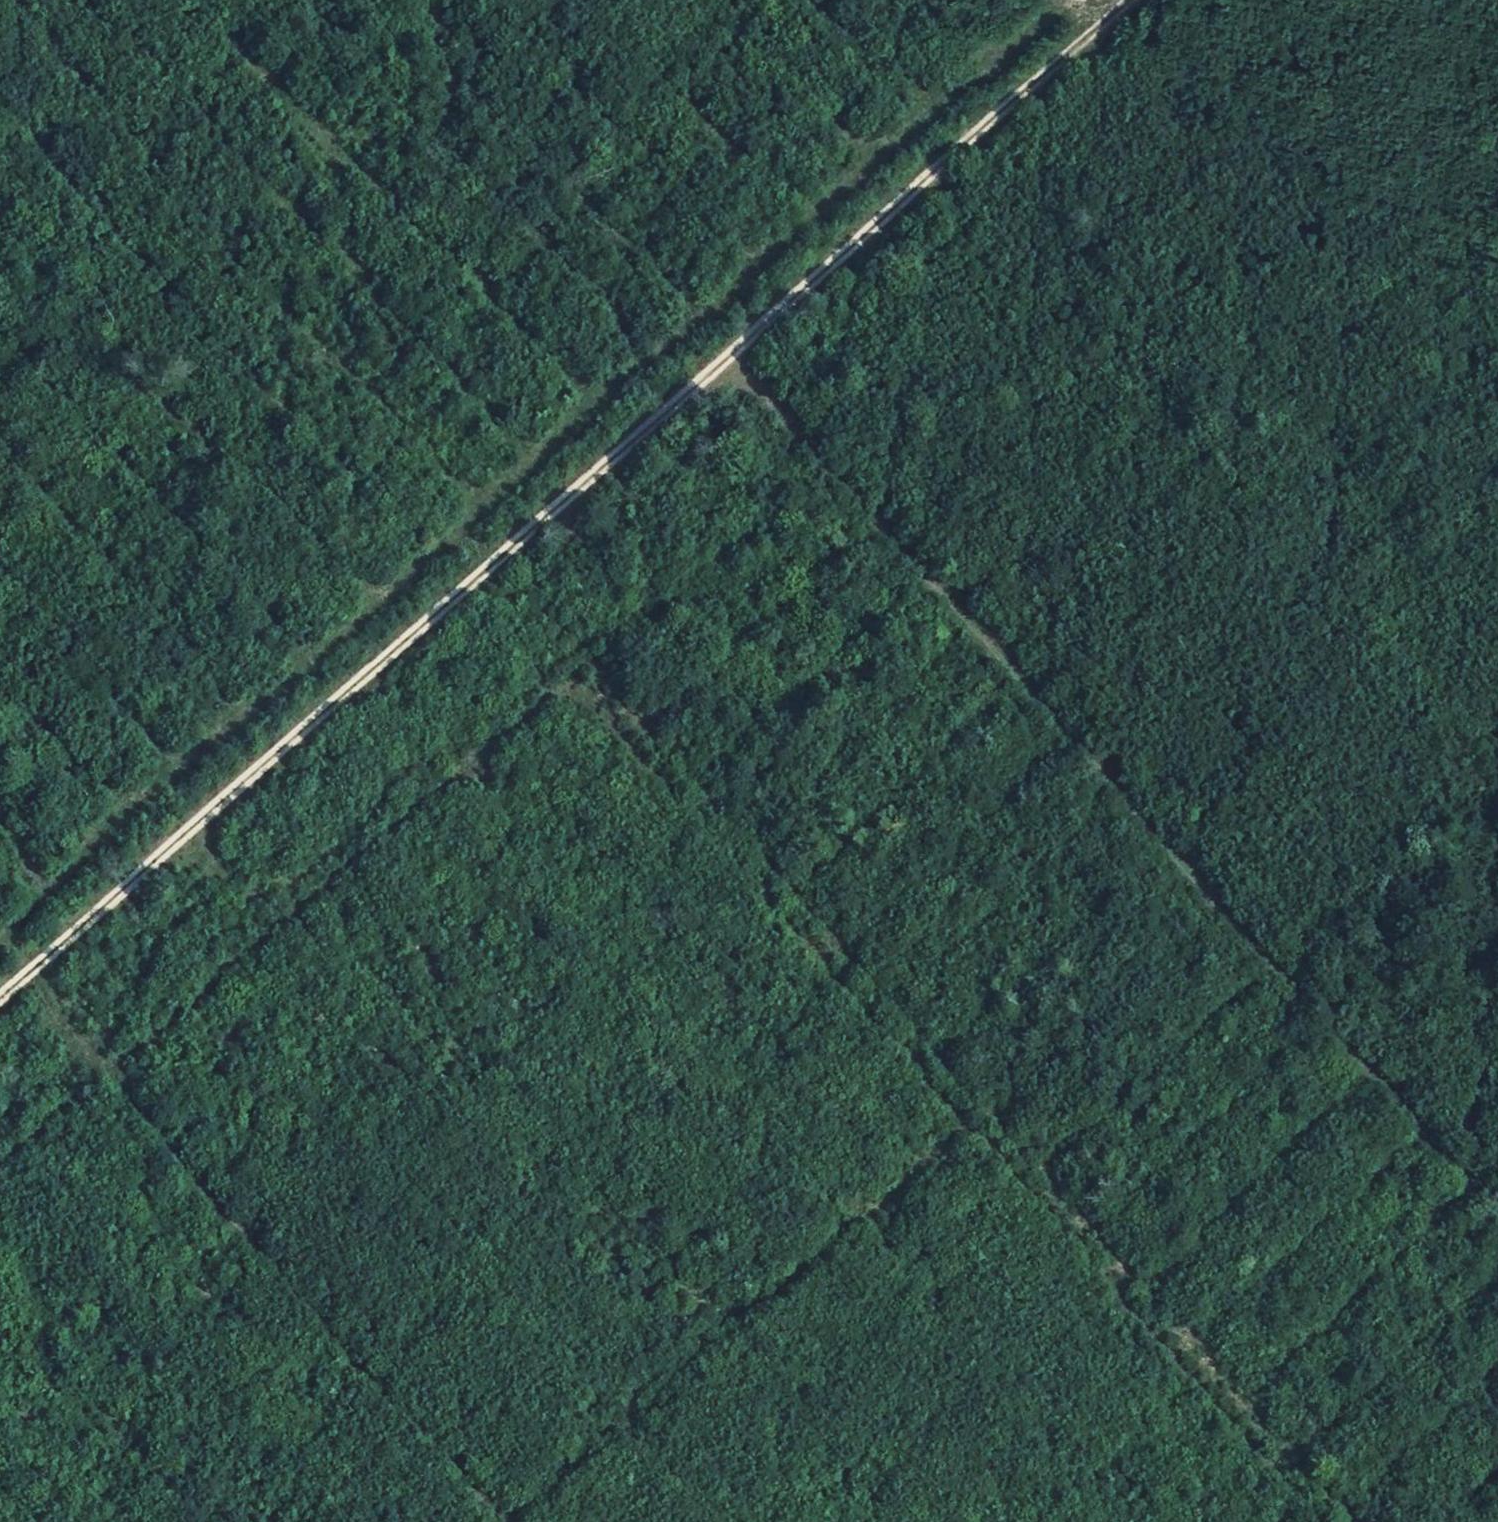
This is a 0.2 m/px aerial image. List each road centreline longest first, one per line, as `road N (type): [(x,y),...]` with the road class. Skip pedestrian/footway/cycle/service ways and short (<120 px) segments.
road 1 (track): [(0,996),(1130,0)]

